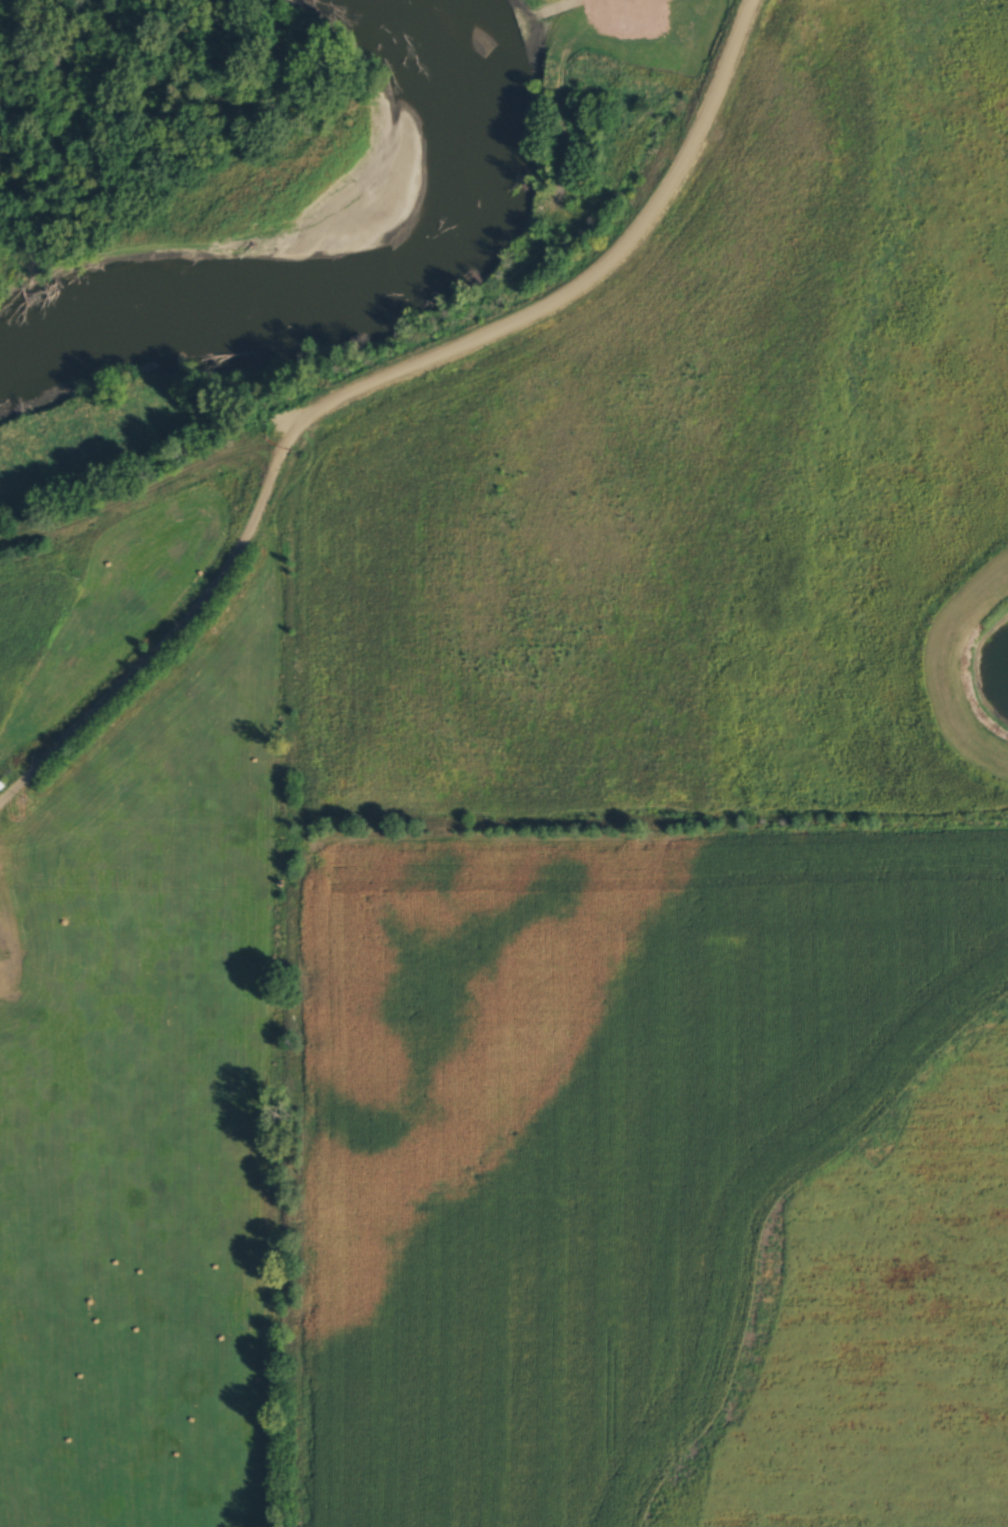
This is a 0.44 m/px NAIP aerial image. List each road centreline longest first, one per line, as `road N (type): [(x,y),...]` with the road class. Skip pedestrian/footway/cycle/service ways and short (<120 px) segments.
road 1 (residential): [(0,798),(162,656),(251,539),(312,416),(606,267),(672,189),(759,0)]

